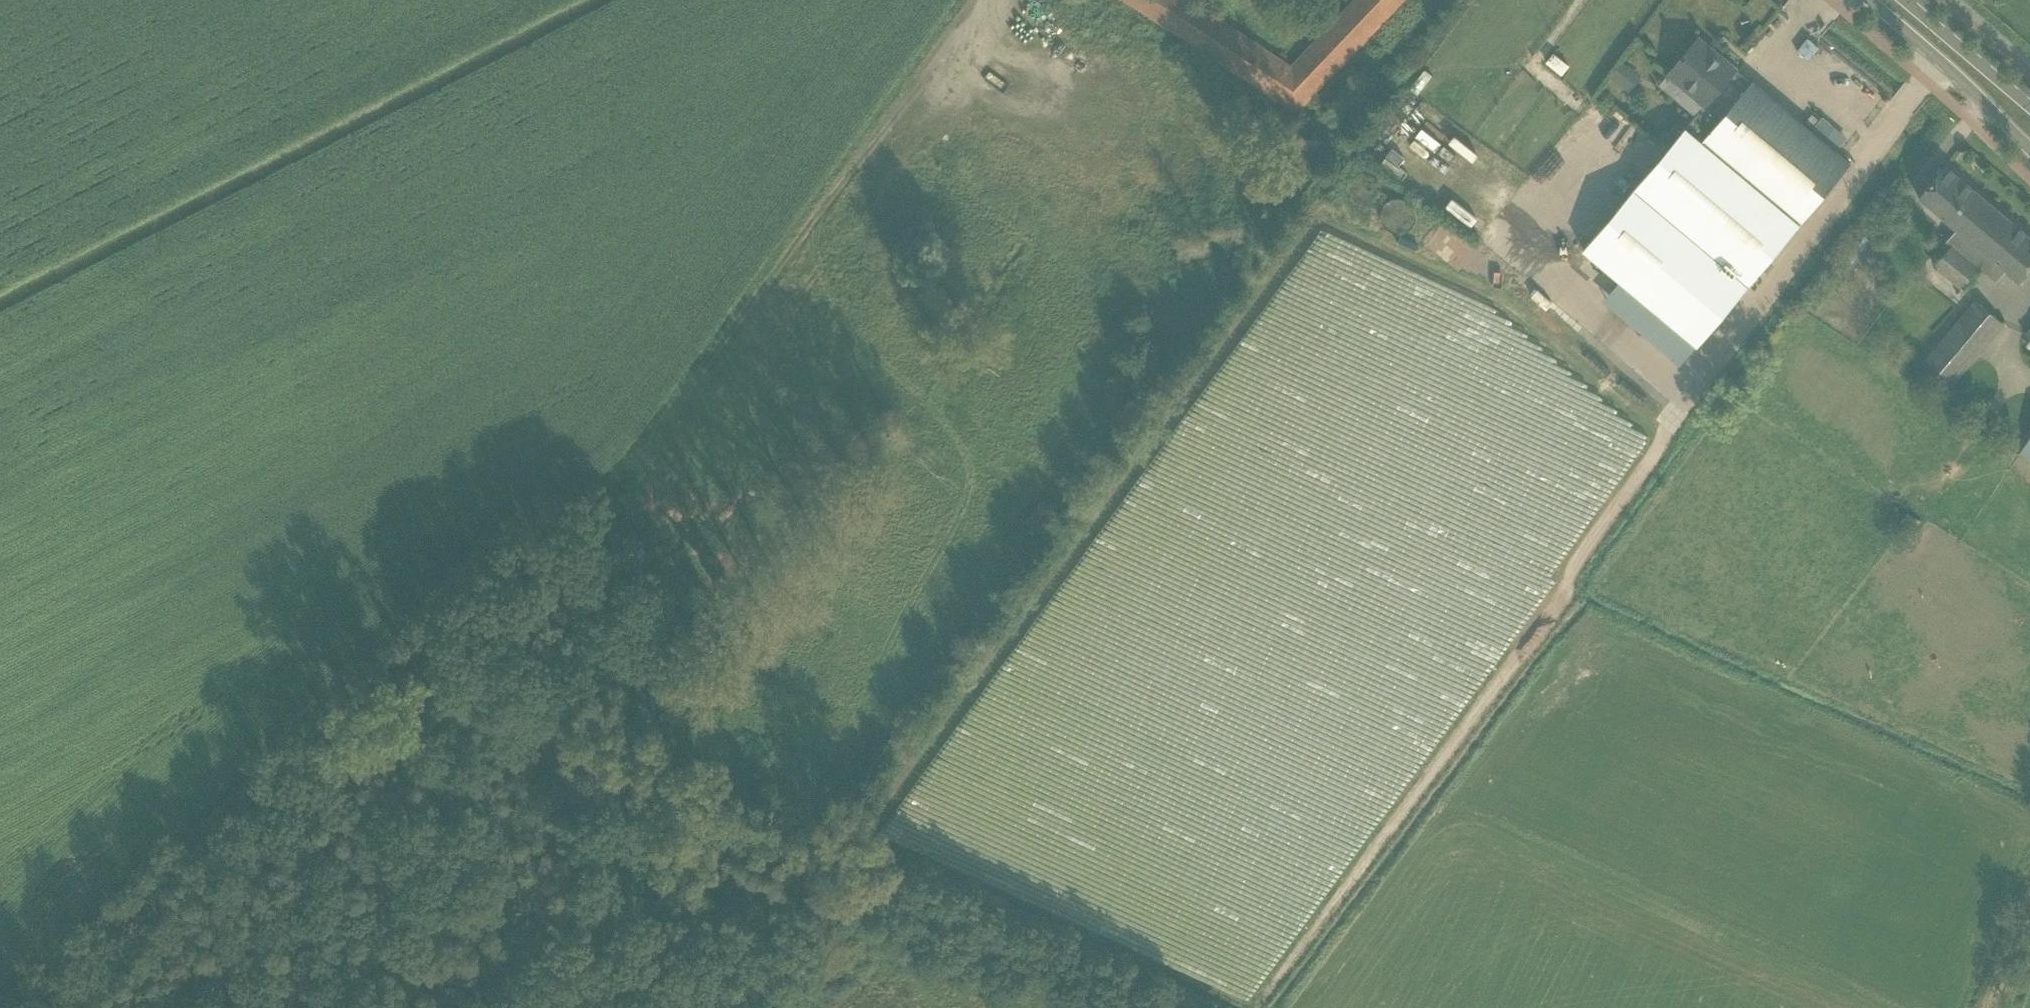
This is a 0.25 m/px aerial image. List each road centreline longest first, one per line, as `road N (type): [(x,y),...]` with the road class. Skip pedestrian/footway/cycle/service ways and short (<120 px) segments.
road 1 (track): [(965,0),(597,533)]
road 2 (secondary): [(1858,0),(2029,150)]
road 3 (secondary): [(2029,111),(1898,0)]

